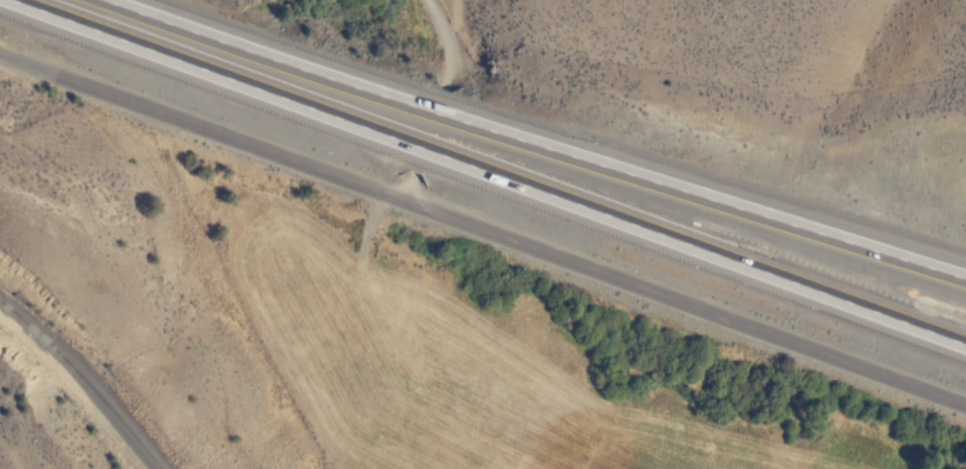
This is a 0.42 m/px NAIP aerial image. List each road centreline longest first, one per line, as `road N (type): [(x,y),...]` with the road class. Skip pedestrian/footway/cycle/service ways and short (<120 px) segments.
road 1 (tertiary): [(965,406),(0,55)]
road 2 (motorway): [(31,0),(965,328)]
road 3 (motorway): [(965,276),(127,0)]

